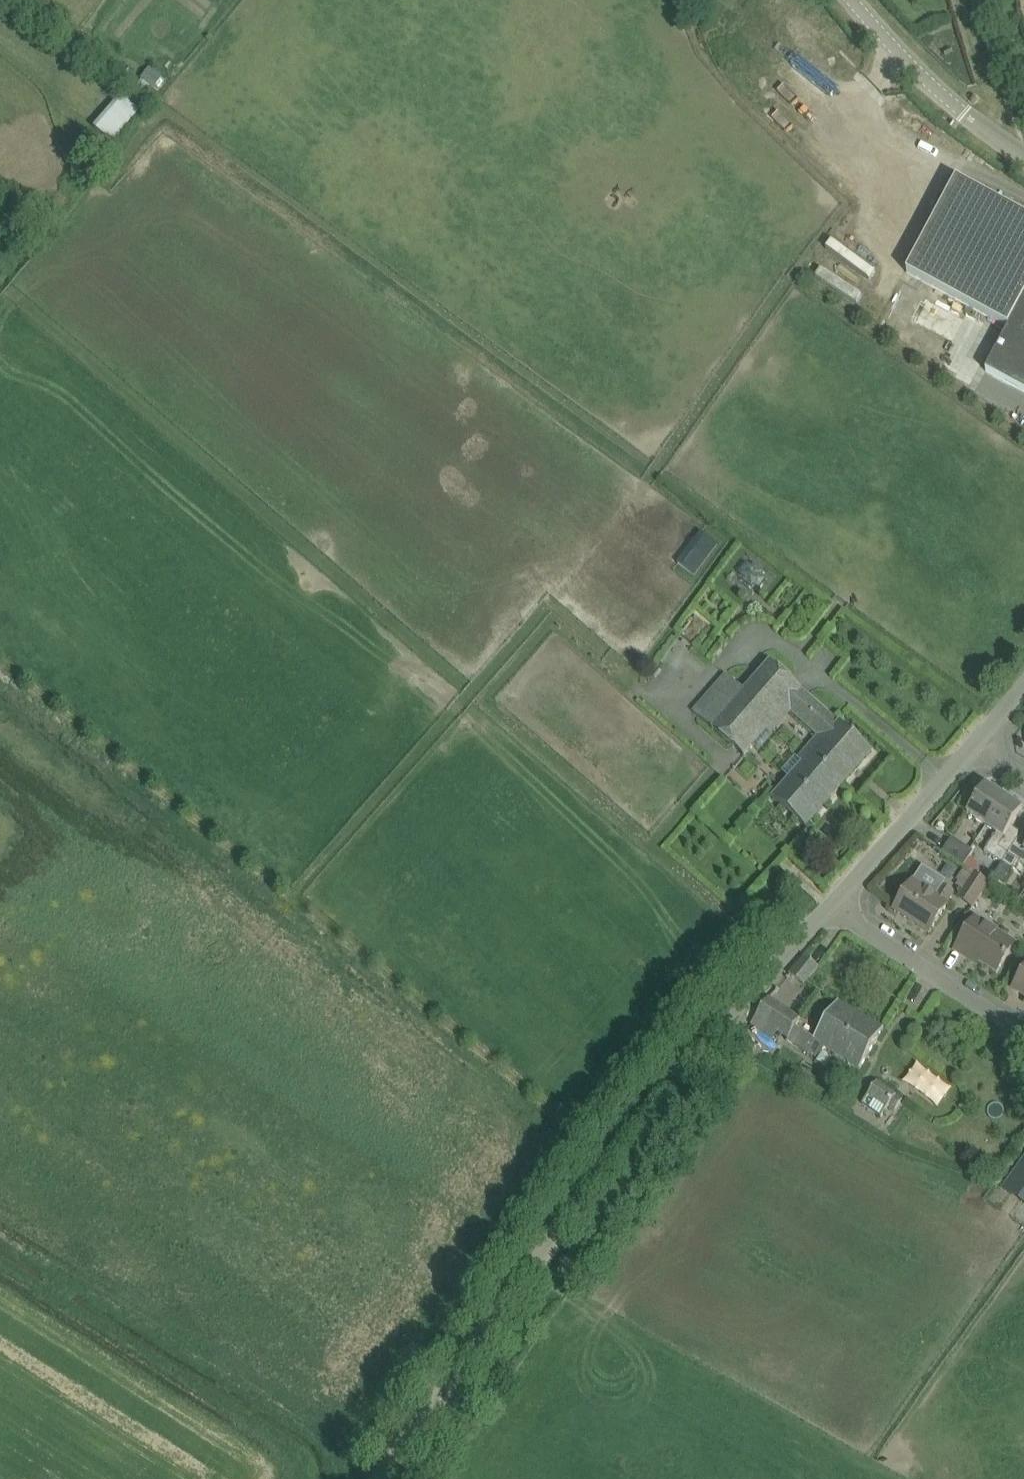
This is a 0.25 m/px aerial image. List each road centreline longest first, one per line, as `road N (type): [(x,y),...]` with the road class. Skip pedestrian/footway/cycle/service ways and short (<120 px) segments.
road 1 (unclassified): [(379,1478),(703,1045),(836,905)]
road 2 (unclassified): [(1023,151),(965,113),(855,0)]
road 3 (residential): [(1023,1030),(836,905)]
road 4 (unclassified): [(836,905),(976,740)]

